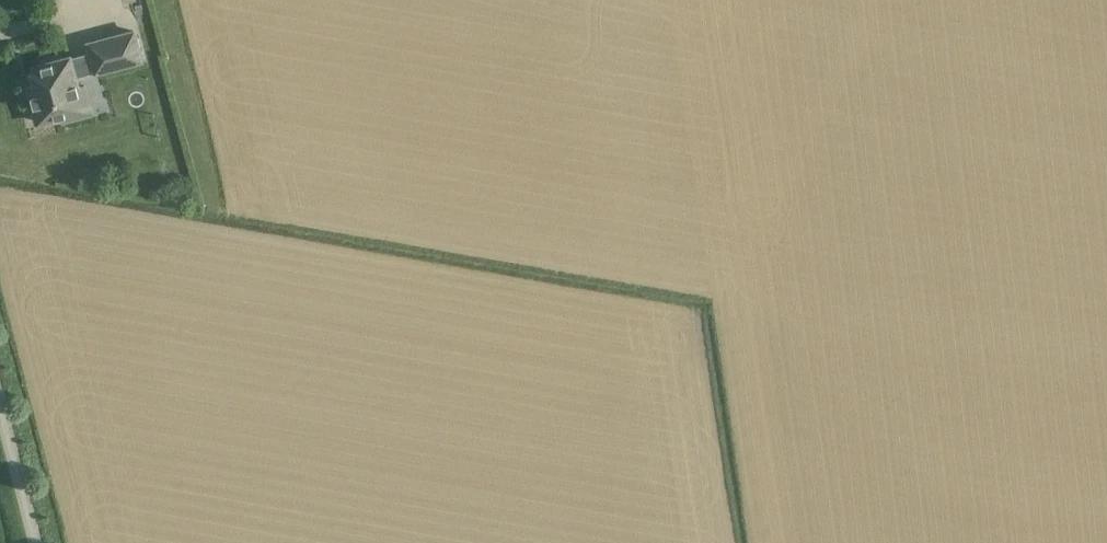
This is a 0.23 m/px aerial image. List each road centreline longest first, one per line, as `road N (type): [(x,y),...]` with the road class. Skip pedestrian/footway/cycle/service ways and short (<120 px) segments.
road 1 (unclassified): [(32,542),(0,423)]

